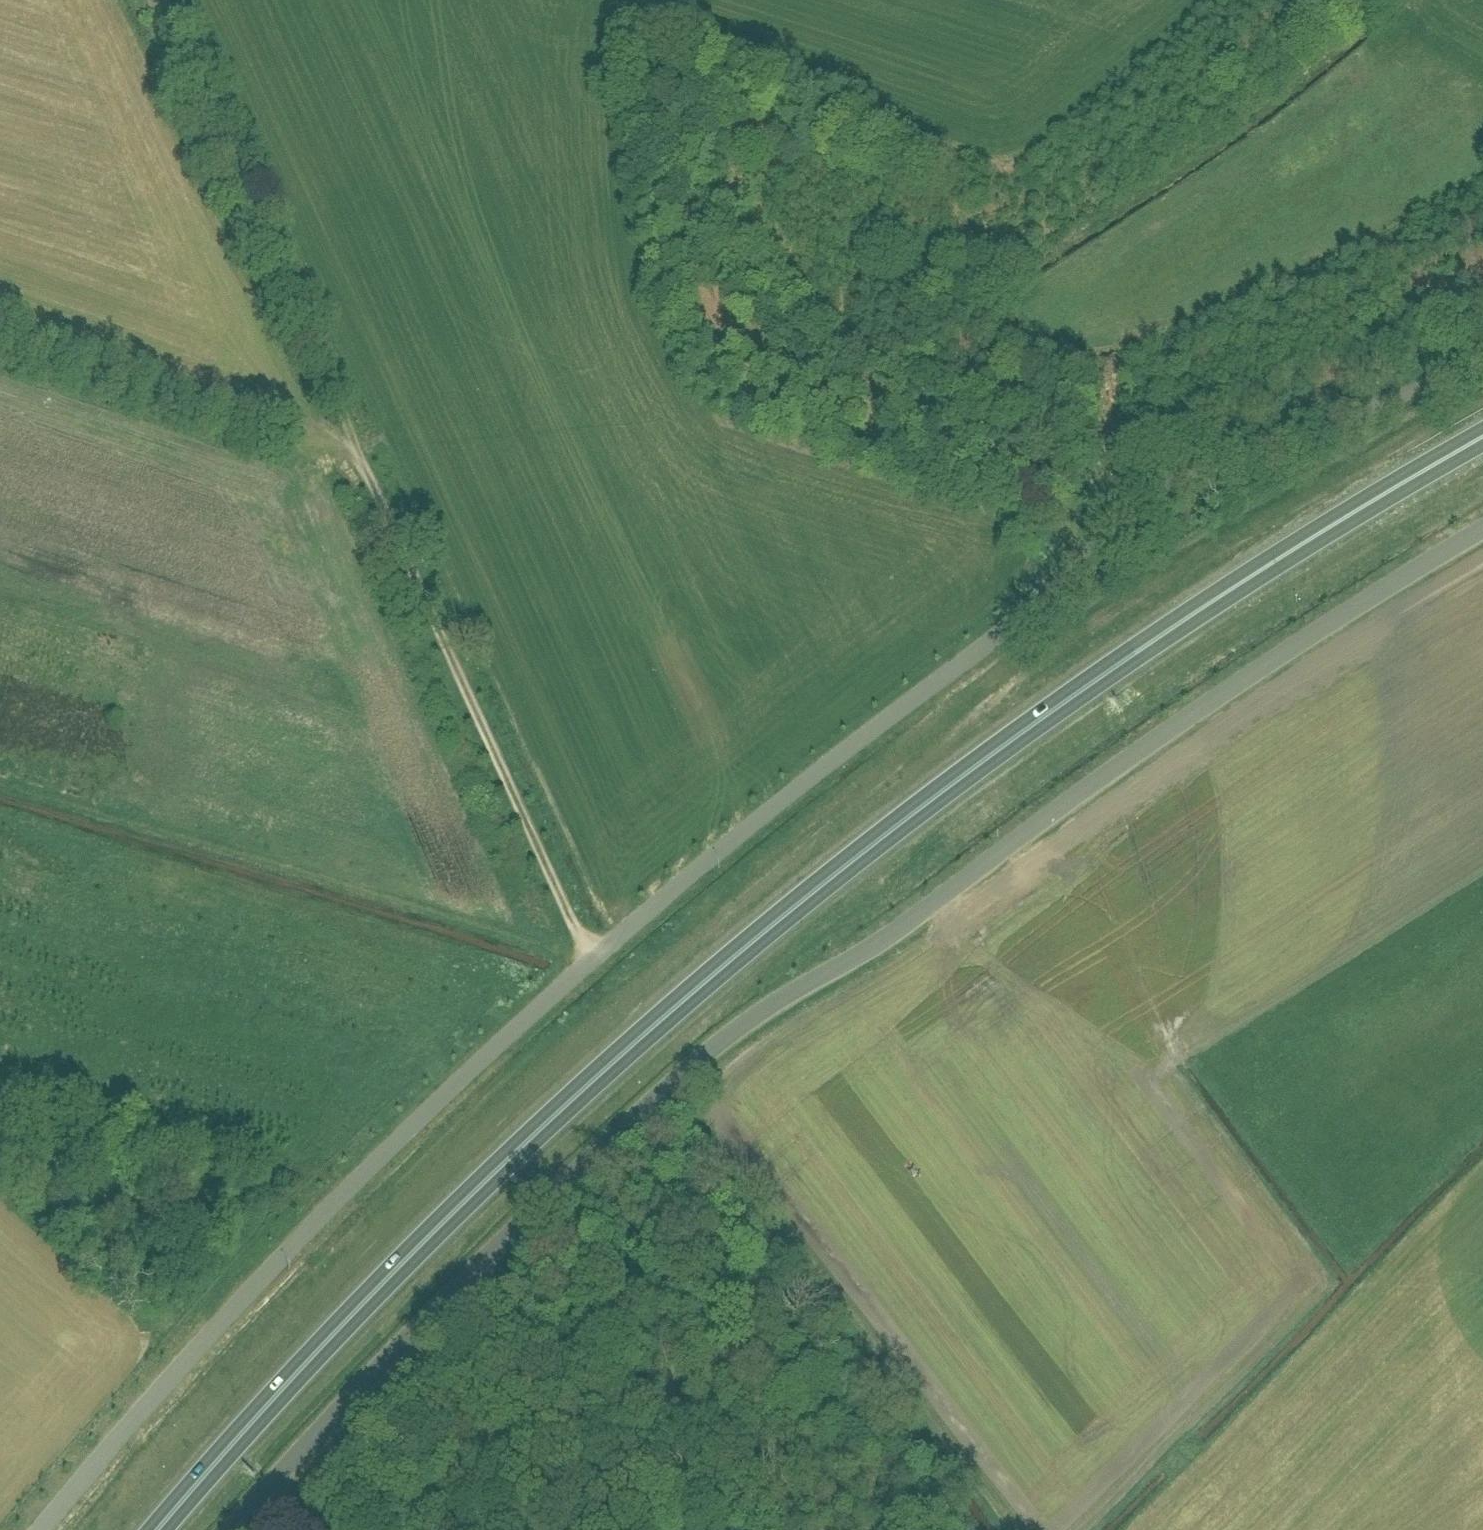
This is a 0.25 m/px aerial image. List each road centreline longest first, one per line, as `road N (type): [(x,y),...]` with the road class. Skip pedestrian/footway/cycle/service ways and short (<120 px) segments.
road 1 (unclassified): [(42,1529),(256,1286),(402,1138),(755,824),(999,639),(1101,530),(1232,459),(1482,365)]
road 2 (trunk): [(159,1529),(339,1328),(523,1146),(790,912),(1110,671),(1482,442)]
road 3 (tertiary): [(1482,530),(1126,758),(874,950),(705,1054),(410,1337),(231,1529)]
road 4 (track): [(149,0),(590,963)]
road 5 (track): [(704,1231),(648,1106)]

